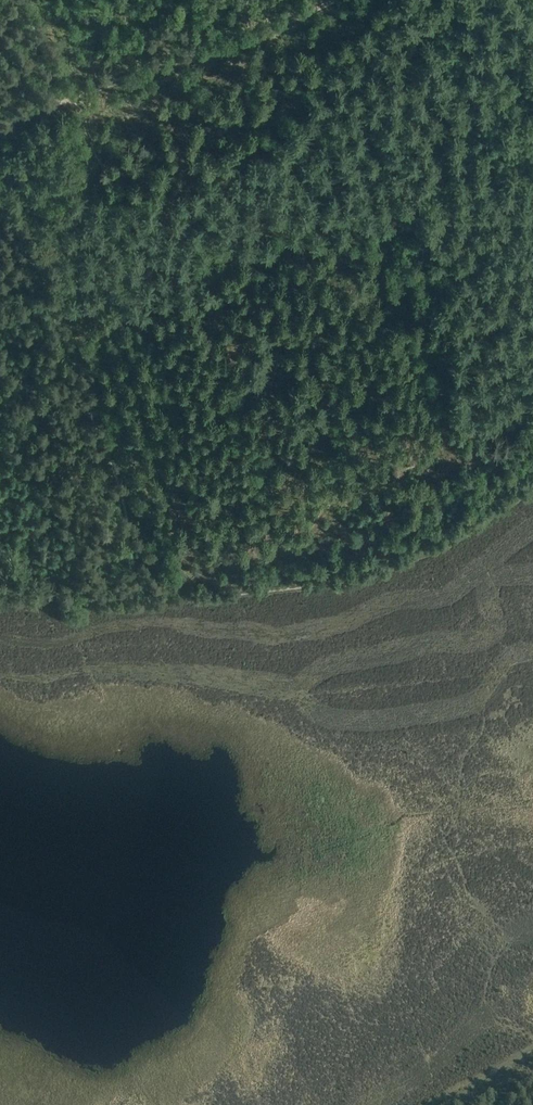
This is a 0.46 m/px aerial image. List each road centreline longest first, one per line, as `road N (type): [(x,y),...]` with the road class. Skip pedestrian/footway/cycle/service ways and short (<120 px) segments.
road 1 (track): [(66,99),(333,0)]

